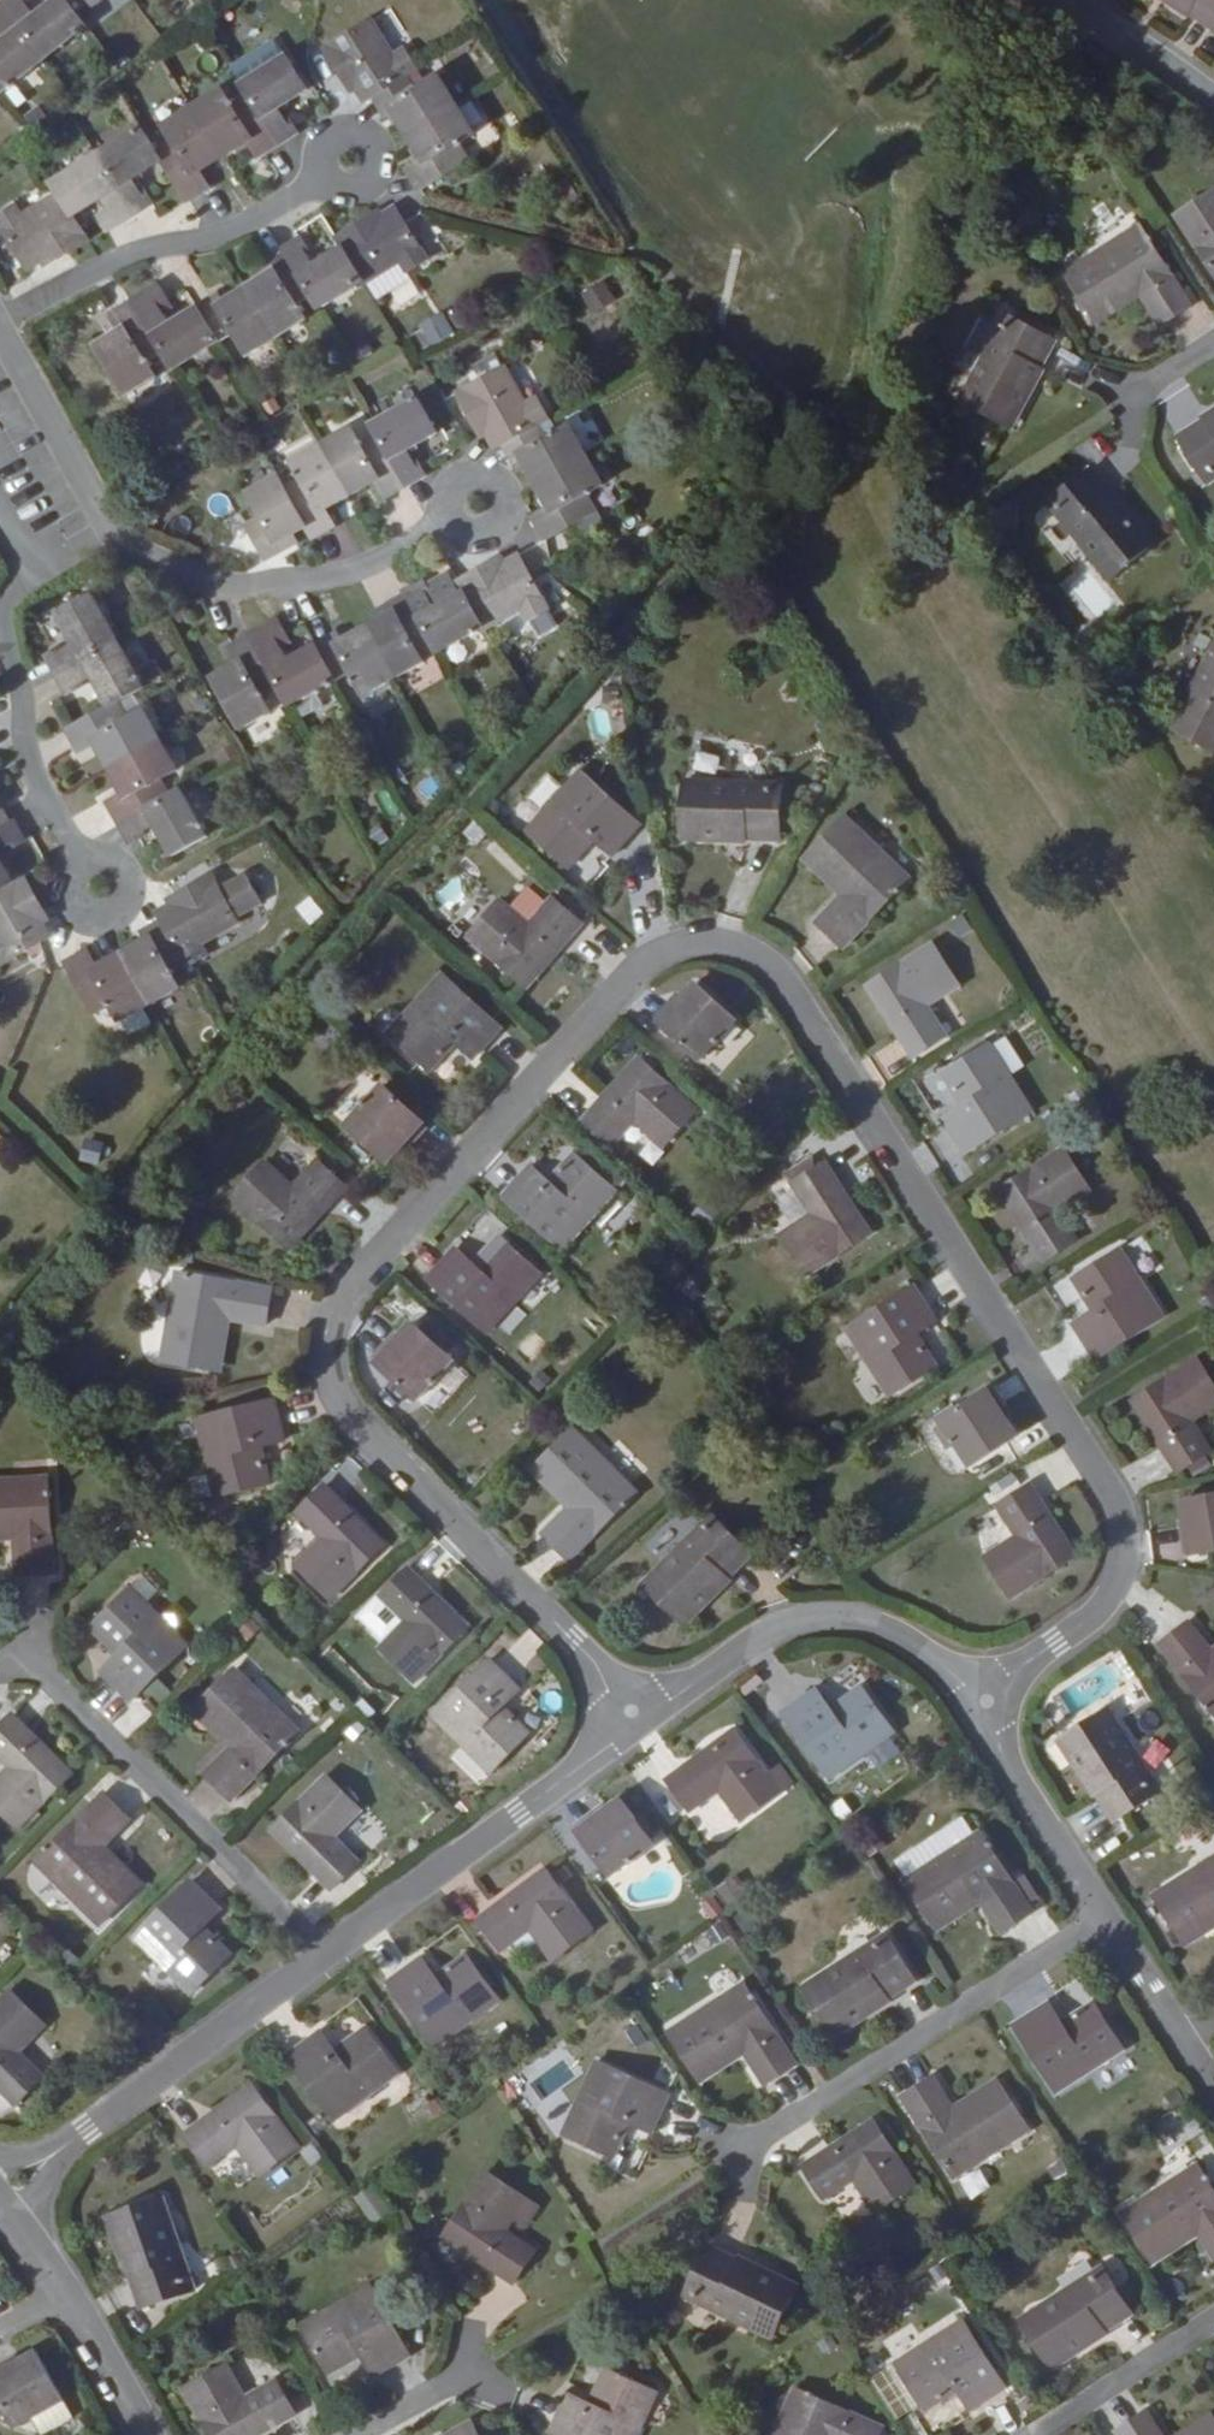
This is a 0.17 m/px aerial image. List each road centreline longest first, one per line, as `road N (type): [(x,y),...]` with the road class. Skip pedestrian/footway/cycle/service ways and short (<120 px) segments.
road 1 (residential): [(988,1702),(1093,1618),(1123,1563),(1121,1504),(775,968),(718,944),(660,947),(344,1293),(325,1367),(365,1443),(575,1642),(637,1720)]
road 2 (residential): [(731,2158),(1110,1913)]
road 3 (residential): [(23,1651),(332,1959)]
road 4 (residential): [(94,886),(28,758),(2,613),(14,590),(111,535)]
road 5 (residential): [(2,2193),(332,1959)]
road 6 (residential): [(637,1720),(779,1633),(860,1621),(928,1650),(988,1702)]
road 7 (residential): [(478,501),(370,564),(225,588),(111,535)]
road 8 (residential): [(350,162),(246,223),(137,252),(68,284),(0,335)]
road 9 (residential): [(332,1959),(637,1720)]
road 10 (residential): [(988,1702),(1110,1913)]
road 11 (residential): [(1213,2317),(1031,2434)]
road 12 (residential): [(111,535),(10,358)]
road 13 (residential): [(1063,0),(1213,98)]
road 14 (residential): [(144,2434),(65,2297)]
road 15 (residential): [(1110,1913),(1191,2040)]
road 16 (residential): [(472,2366),(352,2434)]
road 17 (residential): [(65,2297),(2,2193)]

